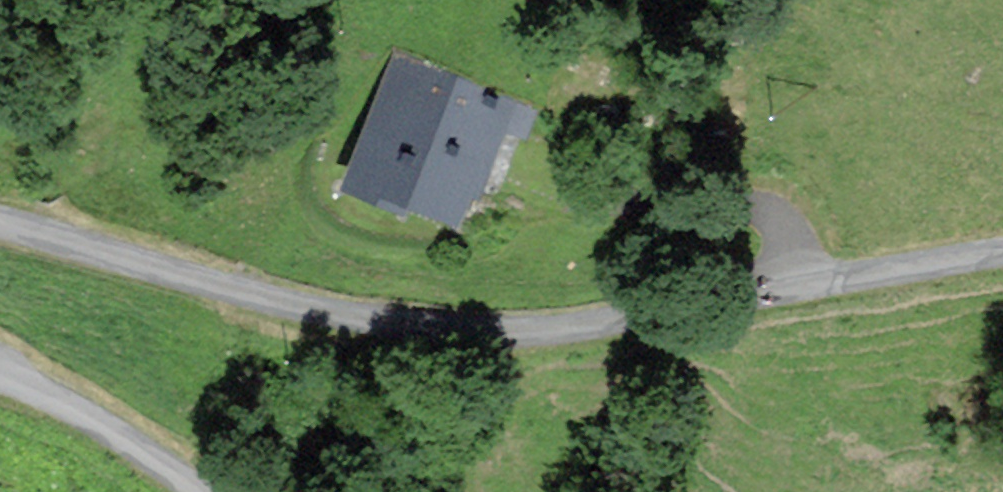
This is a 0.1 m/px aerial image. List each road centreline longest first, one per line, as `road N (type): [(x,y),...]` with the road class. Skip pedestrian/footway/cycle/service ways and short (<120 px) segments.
road 1 (residential): [(0,230),(343,316),(514,332),(628,320),(1002,249)]
road 2 (track): [(792,287),(782,233),(746,208),(582,192),(535,177)]
road 3 (residential): [(205,491),(124,433),(0,377)]

